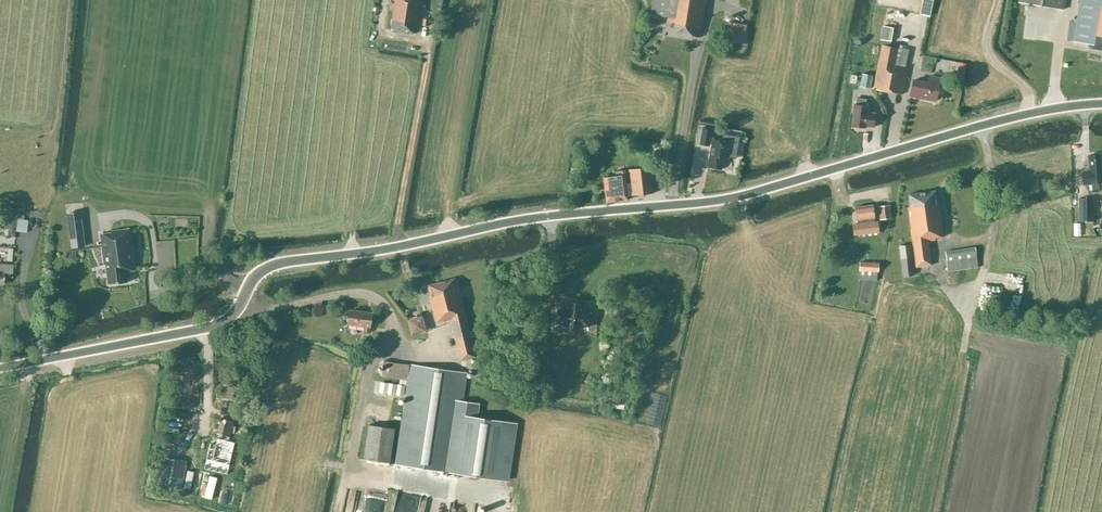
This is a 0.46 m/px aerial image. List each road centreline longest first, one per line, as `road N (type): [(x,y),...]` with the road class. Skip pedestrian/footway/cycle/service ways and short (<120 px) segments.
road 1 (unclassified): [(0,370),(219,324),(238,315),(255,277),(280,264),(572,215),(714,202),(1039,111),(1101,105)]

